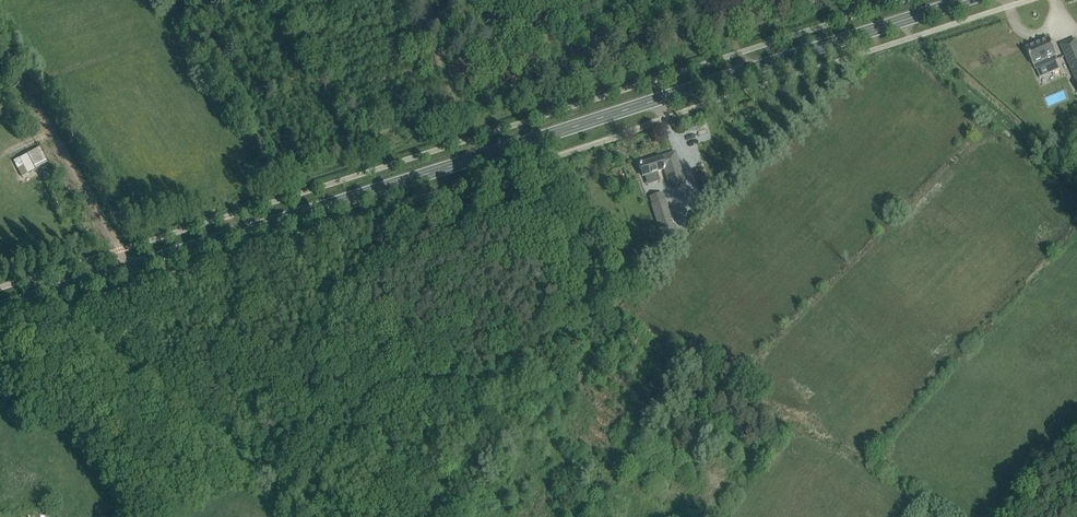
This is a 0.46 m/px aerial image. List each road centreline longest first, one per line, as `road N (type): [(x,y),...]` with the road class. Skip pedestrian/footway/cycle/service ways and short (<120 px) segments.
road 1 (secondary): [(0,309),(961,0)]
road 2 (track): [(0,50),(136,286)]
road 3 (track): [(1076,198),(947,92),(894,23)]

